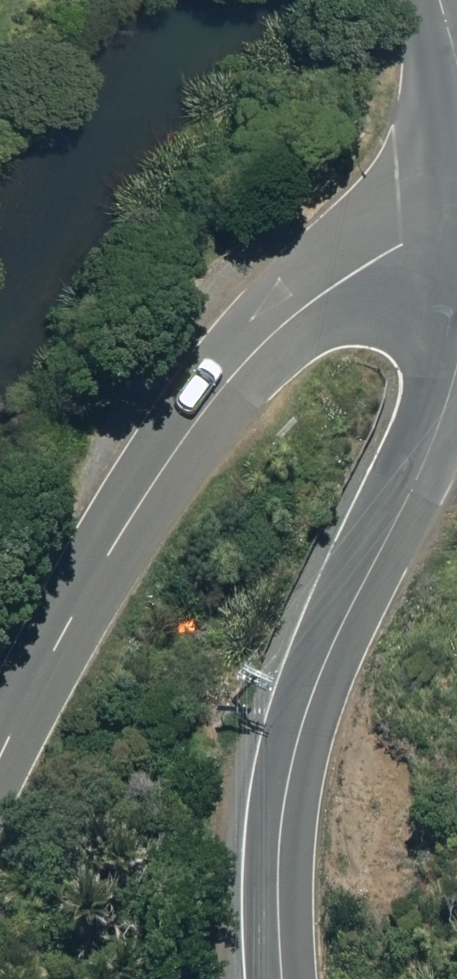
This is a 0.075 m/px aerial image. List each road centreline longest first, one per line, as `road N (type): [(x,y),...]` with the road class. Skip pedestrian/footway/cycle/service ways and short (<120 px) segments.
road 1 (residential): [(0,761),(112,548),(187,431),(328,283),(417,232),(456,233)]
road 2 (secondary): [(456,404),(432,469),(370,573),(307,711),(277,828),(274,978)]

